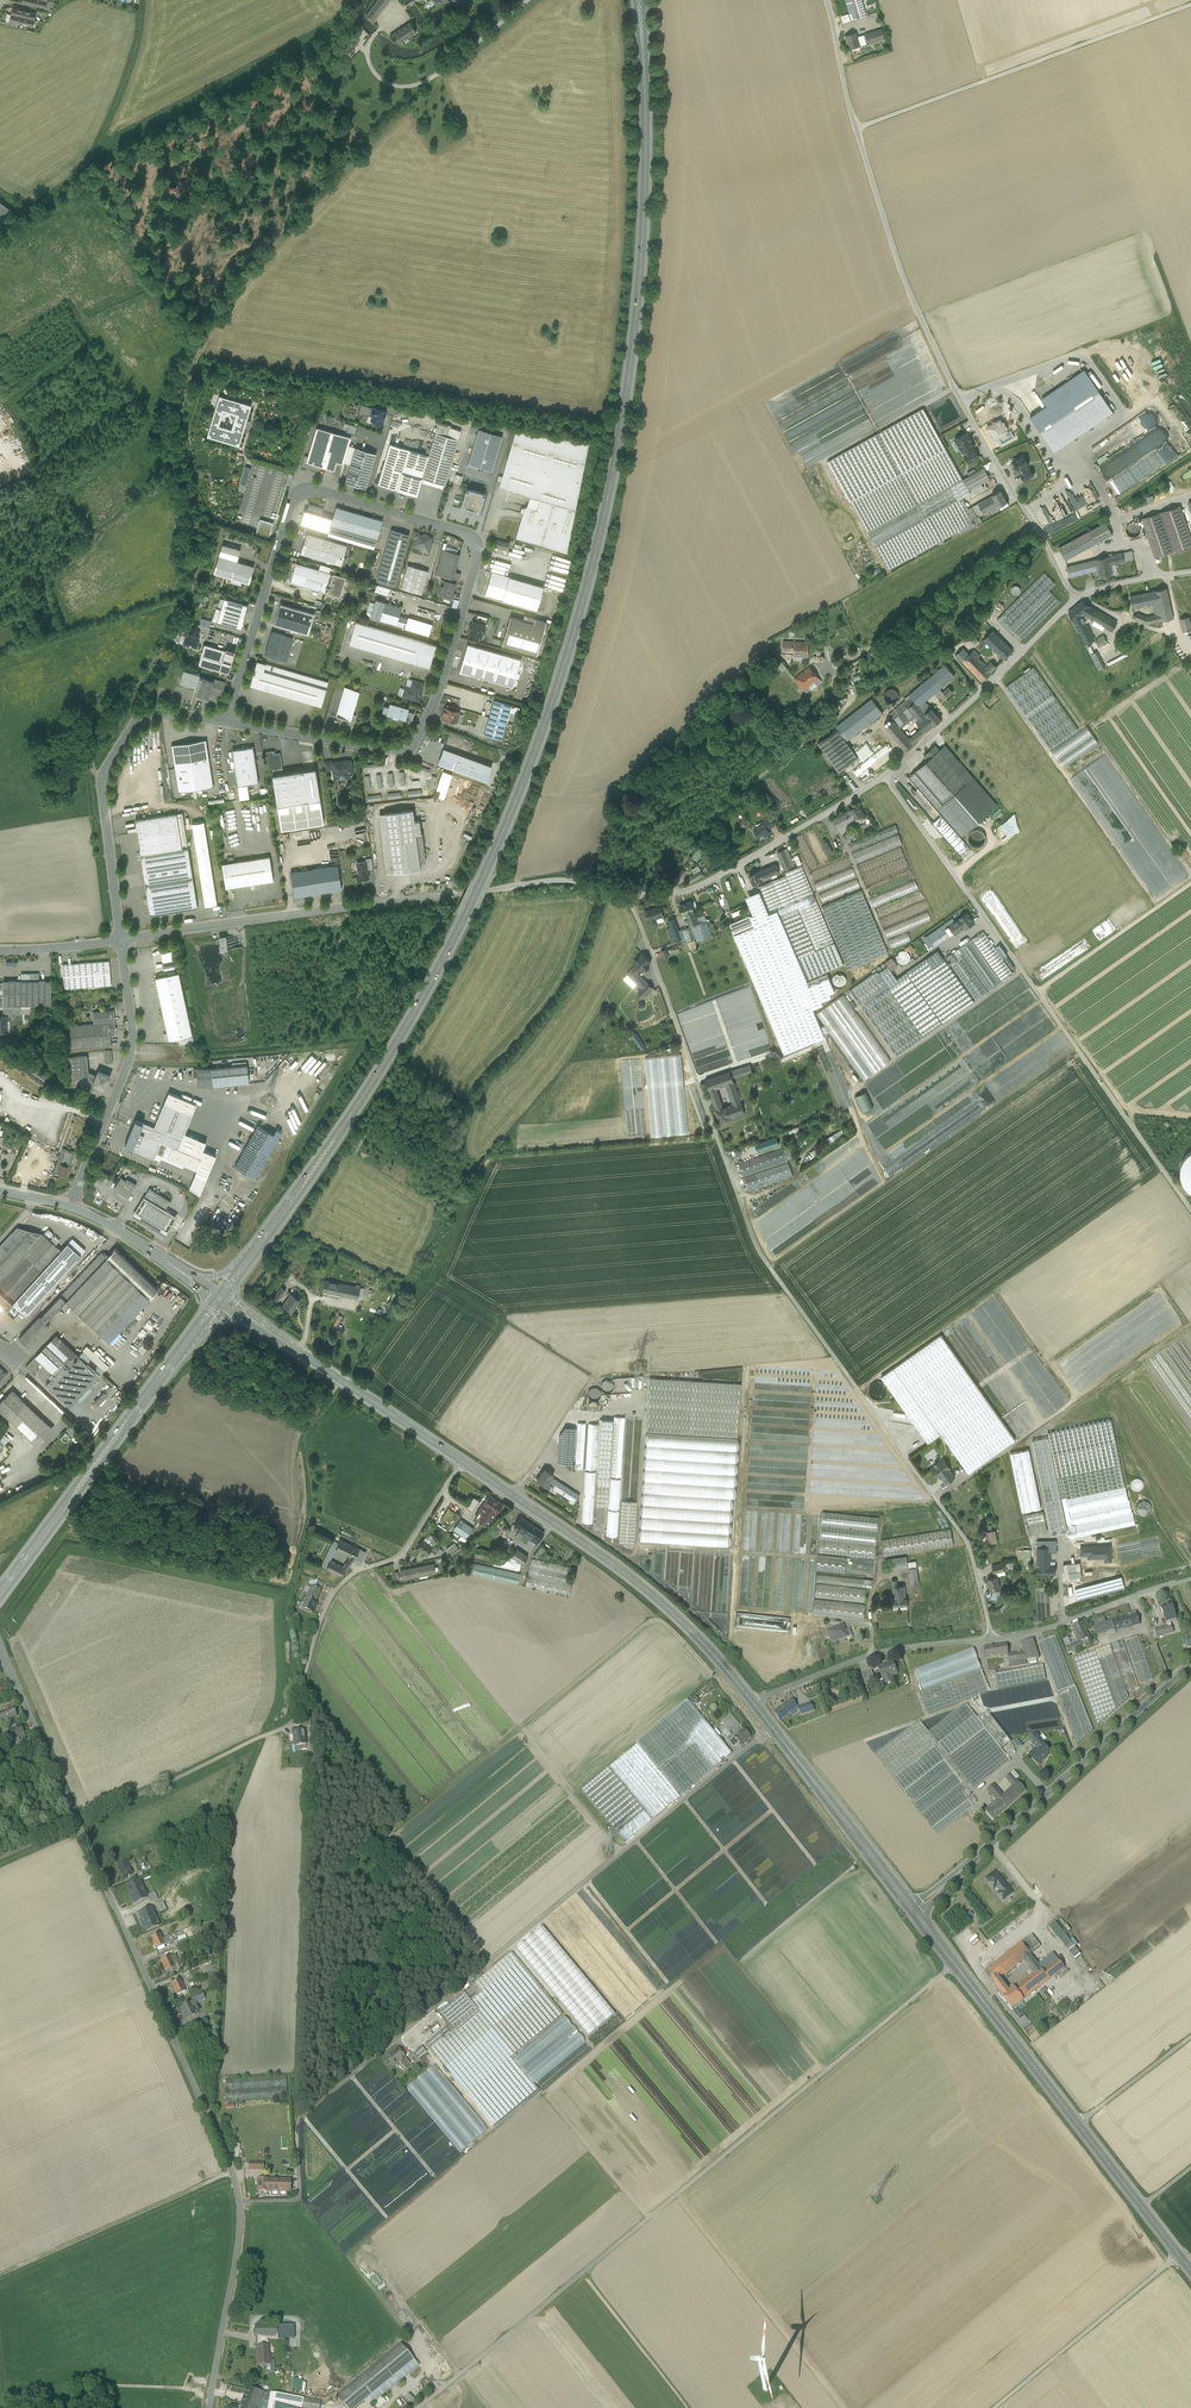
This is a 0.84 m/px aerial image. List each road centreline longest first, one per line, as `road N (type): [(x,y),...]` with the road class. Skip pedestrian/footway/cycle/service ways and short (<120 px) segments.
road 1 (primary): [(248,1259),(400,1038),(483,875),(569,656),(609,491),(639,290),(638,0)]
road 2 (track): [(295,2124),(306,1907),(451,1784),(649,1622),(681,1640),(761,1737)]
road 3 (track): [(772,1728),(295,2124),(300,2200),(240,2202)]
road 4 (track): [(954,1964),(419,2407)]
road 5 (residential): [(226,723),(383,749),(413,742),(442,686),(479,546),(462,528),(308,489),(294,499),(268,584)]
road 6 (unclassified): [(1076,597),(954,387),(906,284),(855,128),(826,0)]
road 7 (secondary): [(914,1911),(681,1621),(463,1462)]
road 8 (unclassified): [(548,881),(630,895),(705,883),(884,776),(1076,597)]
road 9 (unclassified): [(78,1821),(237,2186),(237,2252),(210,2407)]
road 10 (unclassified): [(78,1821),(294,1718),(330,1599),(355,1573),(400,1555),(463,1462)]
road 11 (track): [(1190,1210),(884,776)]
road 12 (secondary): [(1190,2271),(914,1911)]
road 13 (residential): [(121,940),(548,881)]
road 14 (tertiary): [(914,1911),(1190,1663)]
road 15 (track): [(855,128),(1190,4)]
road 16 (residential): [(121,940),(106,769),(135,724),(153,715),(226,723)]
road 17 (primary): [(7,1584),(188,1341)]
road 18 (track): [(788,660),(832,666),(882,642),(1035,526)]
road 19 (track): [(233,2171),(0,2274)]
road 20 (track): [(1179,2255),(994,2407)]
road 21 (secondary): [(463,1462),(284,1341)]
road 22 (track): [(1190,883),(1037,992)]
road 23 (unclassified): [(0,1651),(78,1821)]
road 24 (residential): [(111,1108),(135,1045),(121,940)]
road 25 (track): [(992,1295),(858,1390)]
road 26 (track): [(341,1380),(297,1440),(296,1519)]
road 27 (residential): [(268,584),(226,723)]
road 28 (track): [(1190,2039),(1077,2123)]
road 29 (residential): [(111,1108),(0,1048)]
road 30 (residential): [(0,951),(121,940)]

